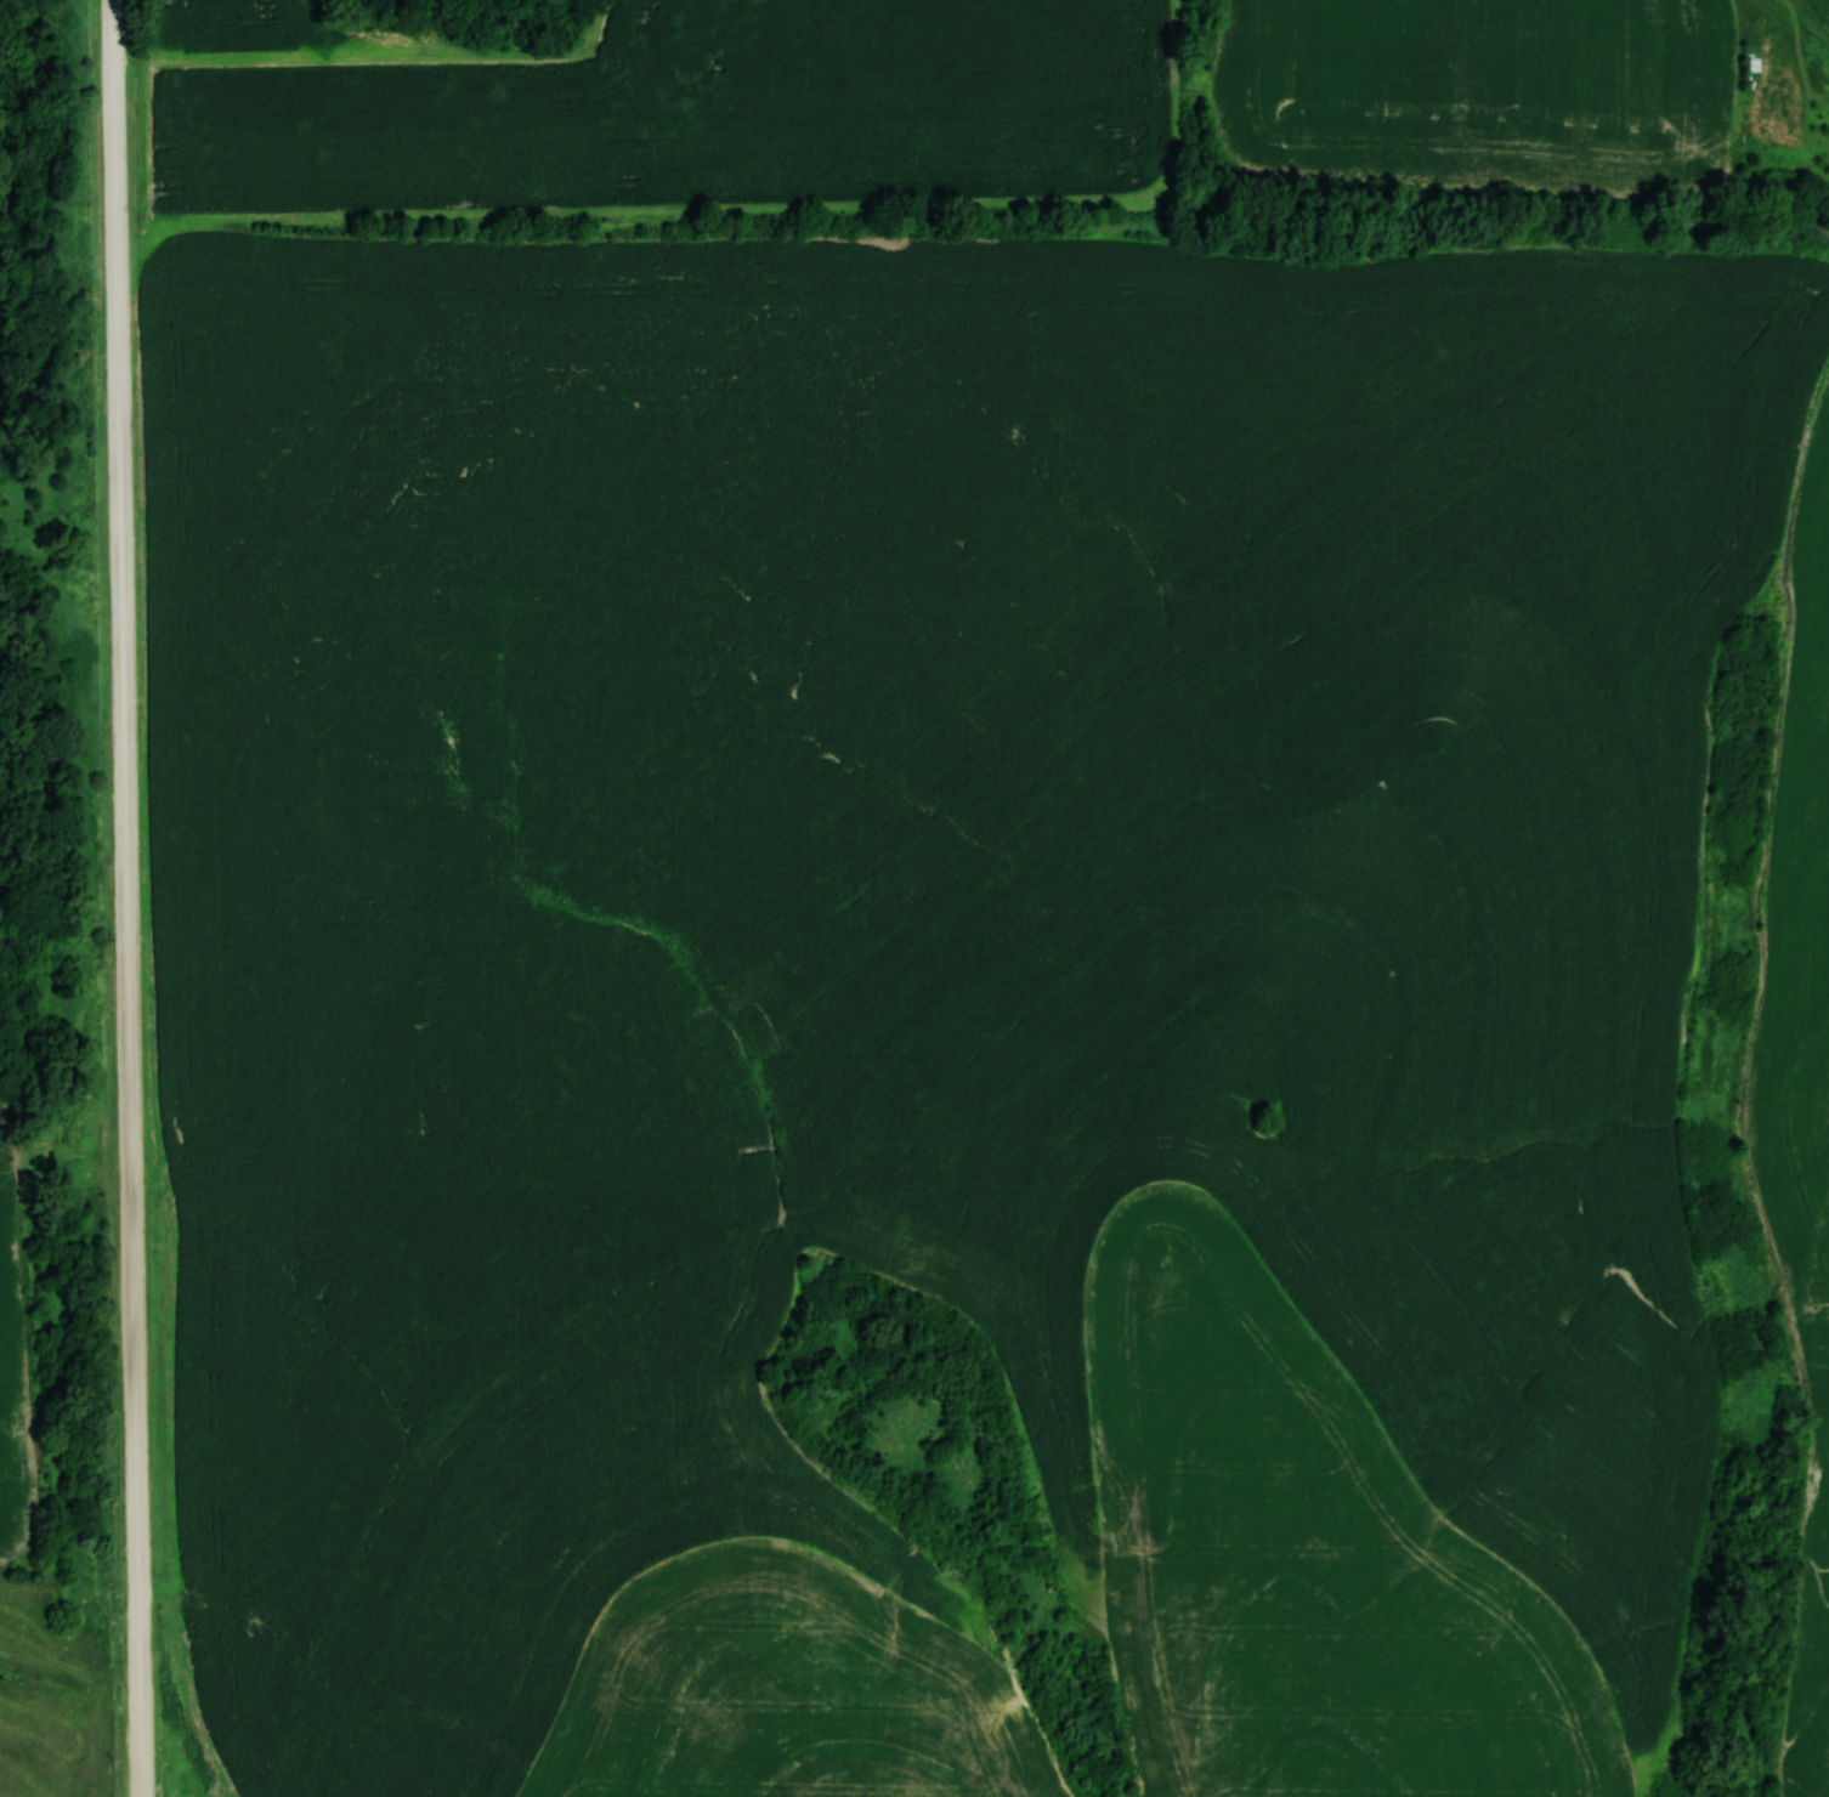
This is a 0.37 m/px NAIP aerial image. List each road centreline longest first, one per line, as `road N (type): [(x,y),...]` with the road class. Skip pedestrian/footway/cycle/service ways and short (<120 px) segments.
road 1 (tertiary): [(142,1796),(113,0)]

